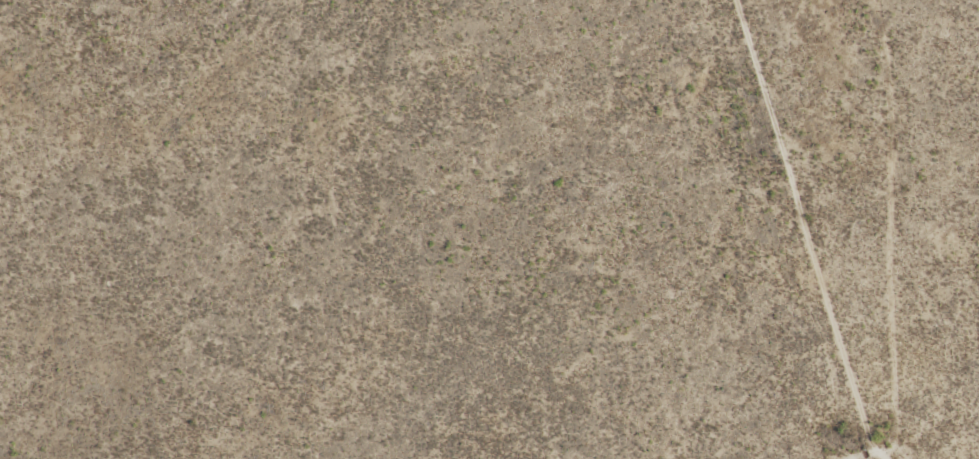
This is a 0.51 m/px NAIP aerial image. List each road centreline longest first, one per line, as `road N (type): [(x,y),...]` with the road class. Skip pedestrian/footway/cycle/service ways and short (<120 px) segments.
road 1 (track): [(693,0),(832,458)]

